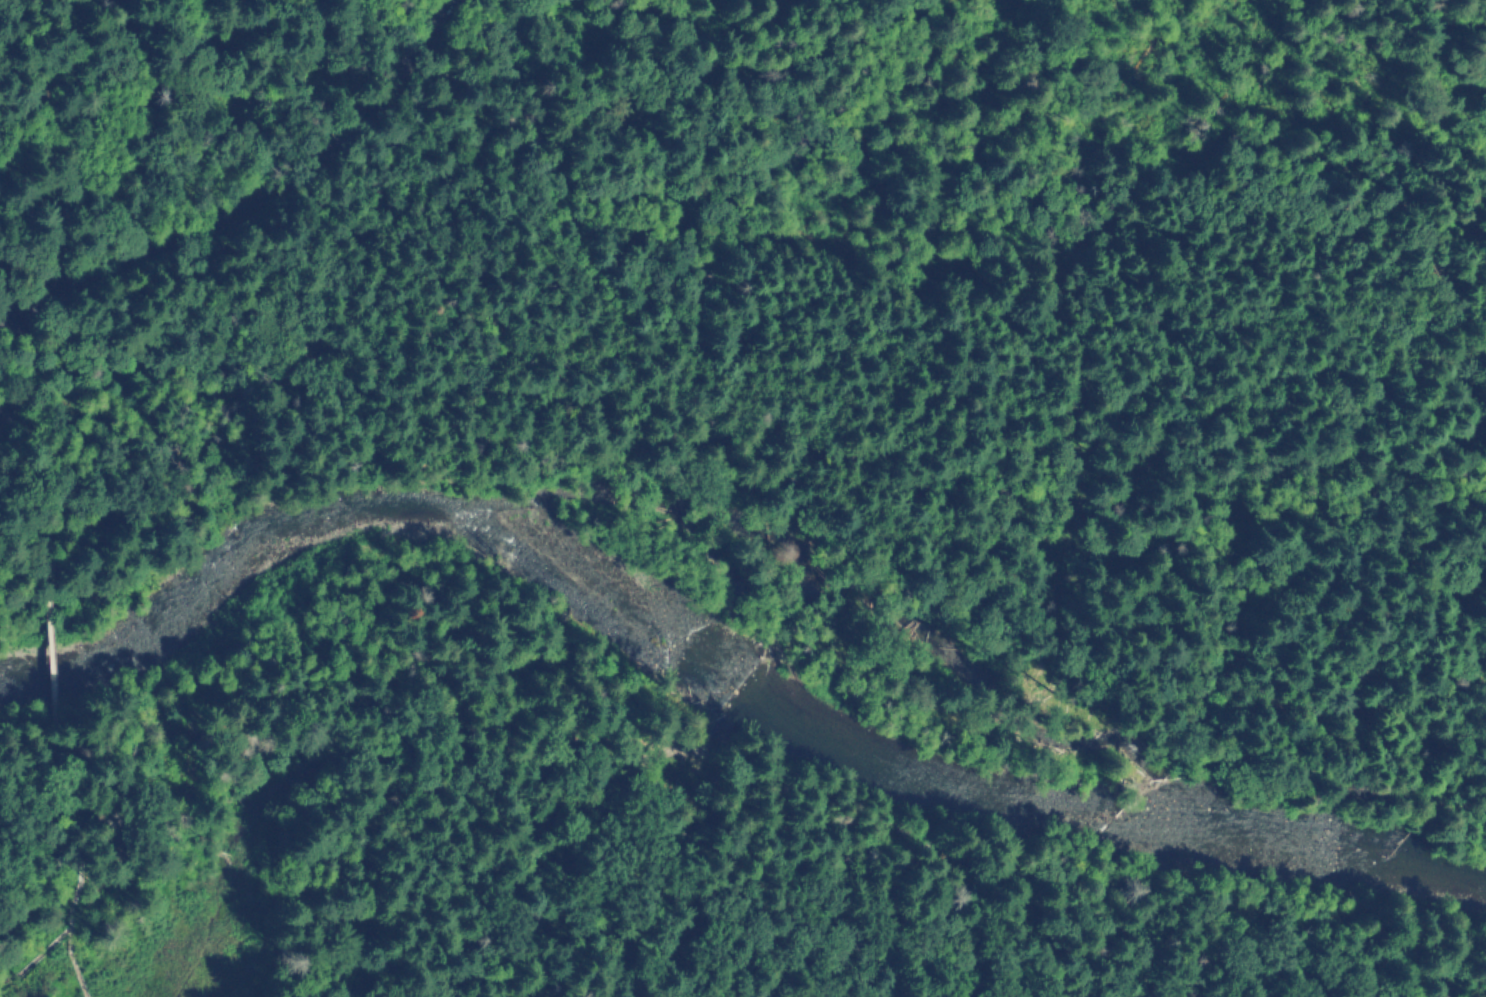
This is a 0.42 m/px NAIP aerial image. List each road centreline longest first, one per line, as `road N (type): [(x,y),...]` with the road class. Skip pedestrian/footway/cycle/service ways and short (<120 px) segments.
road 1 (residential): [(454,0),(386,93),(320,159),(271,192),(0,312)]

